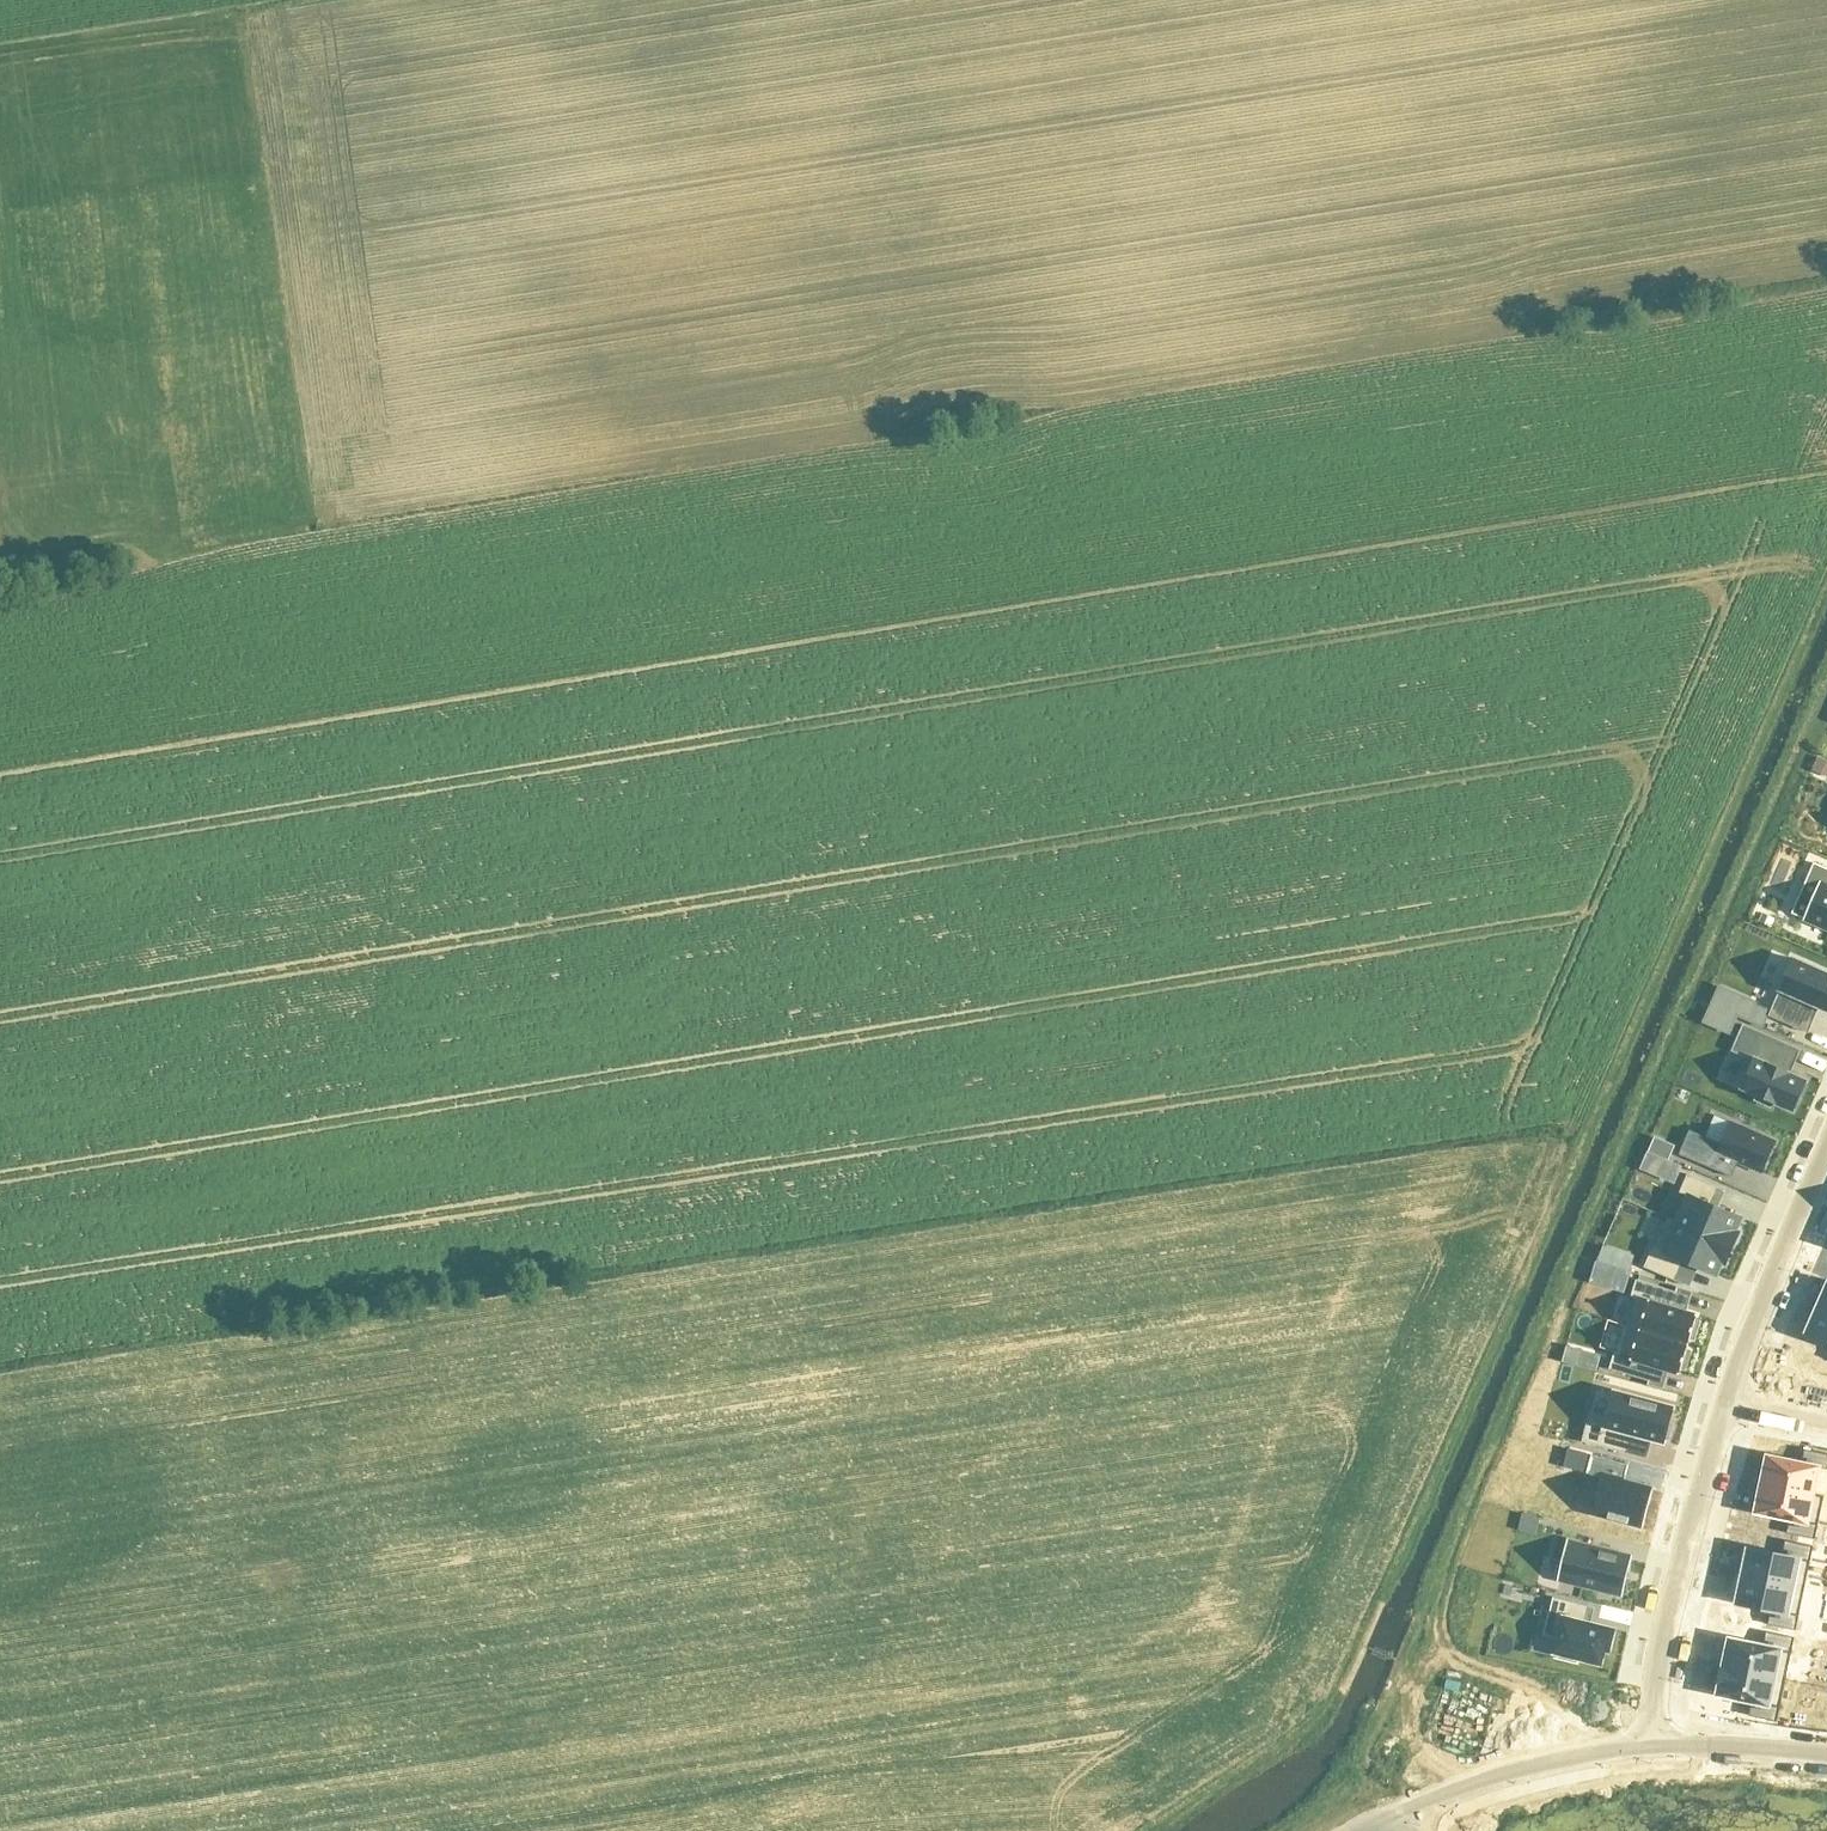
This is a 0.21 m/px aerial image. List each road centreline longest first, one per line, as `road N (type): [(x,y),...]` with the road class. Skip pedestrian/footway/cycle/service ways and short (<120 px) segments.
road 1 (residential): [(1645,1749),(1662,1616),(1720,1412)]
road 2 (residential): [(1720,1412),(1826,1149)]
road 3 (residential): [(1387,1821),(1535,1768),(1645,1749)]
road 4 (residential): [(1645,1749),(1826,1760)]

